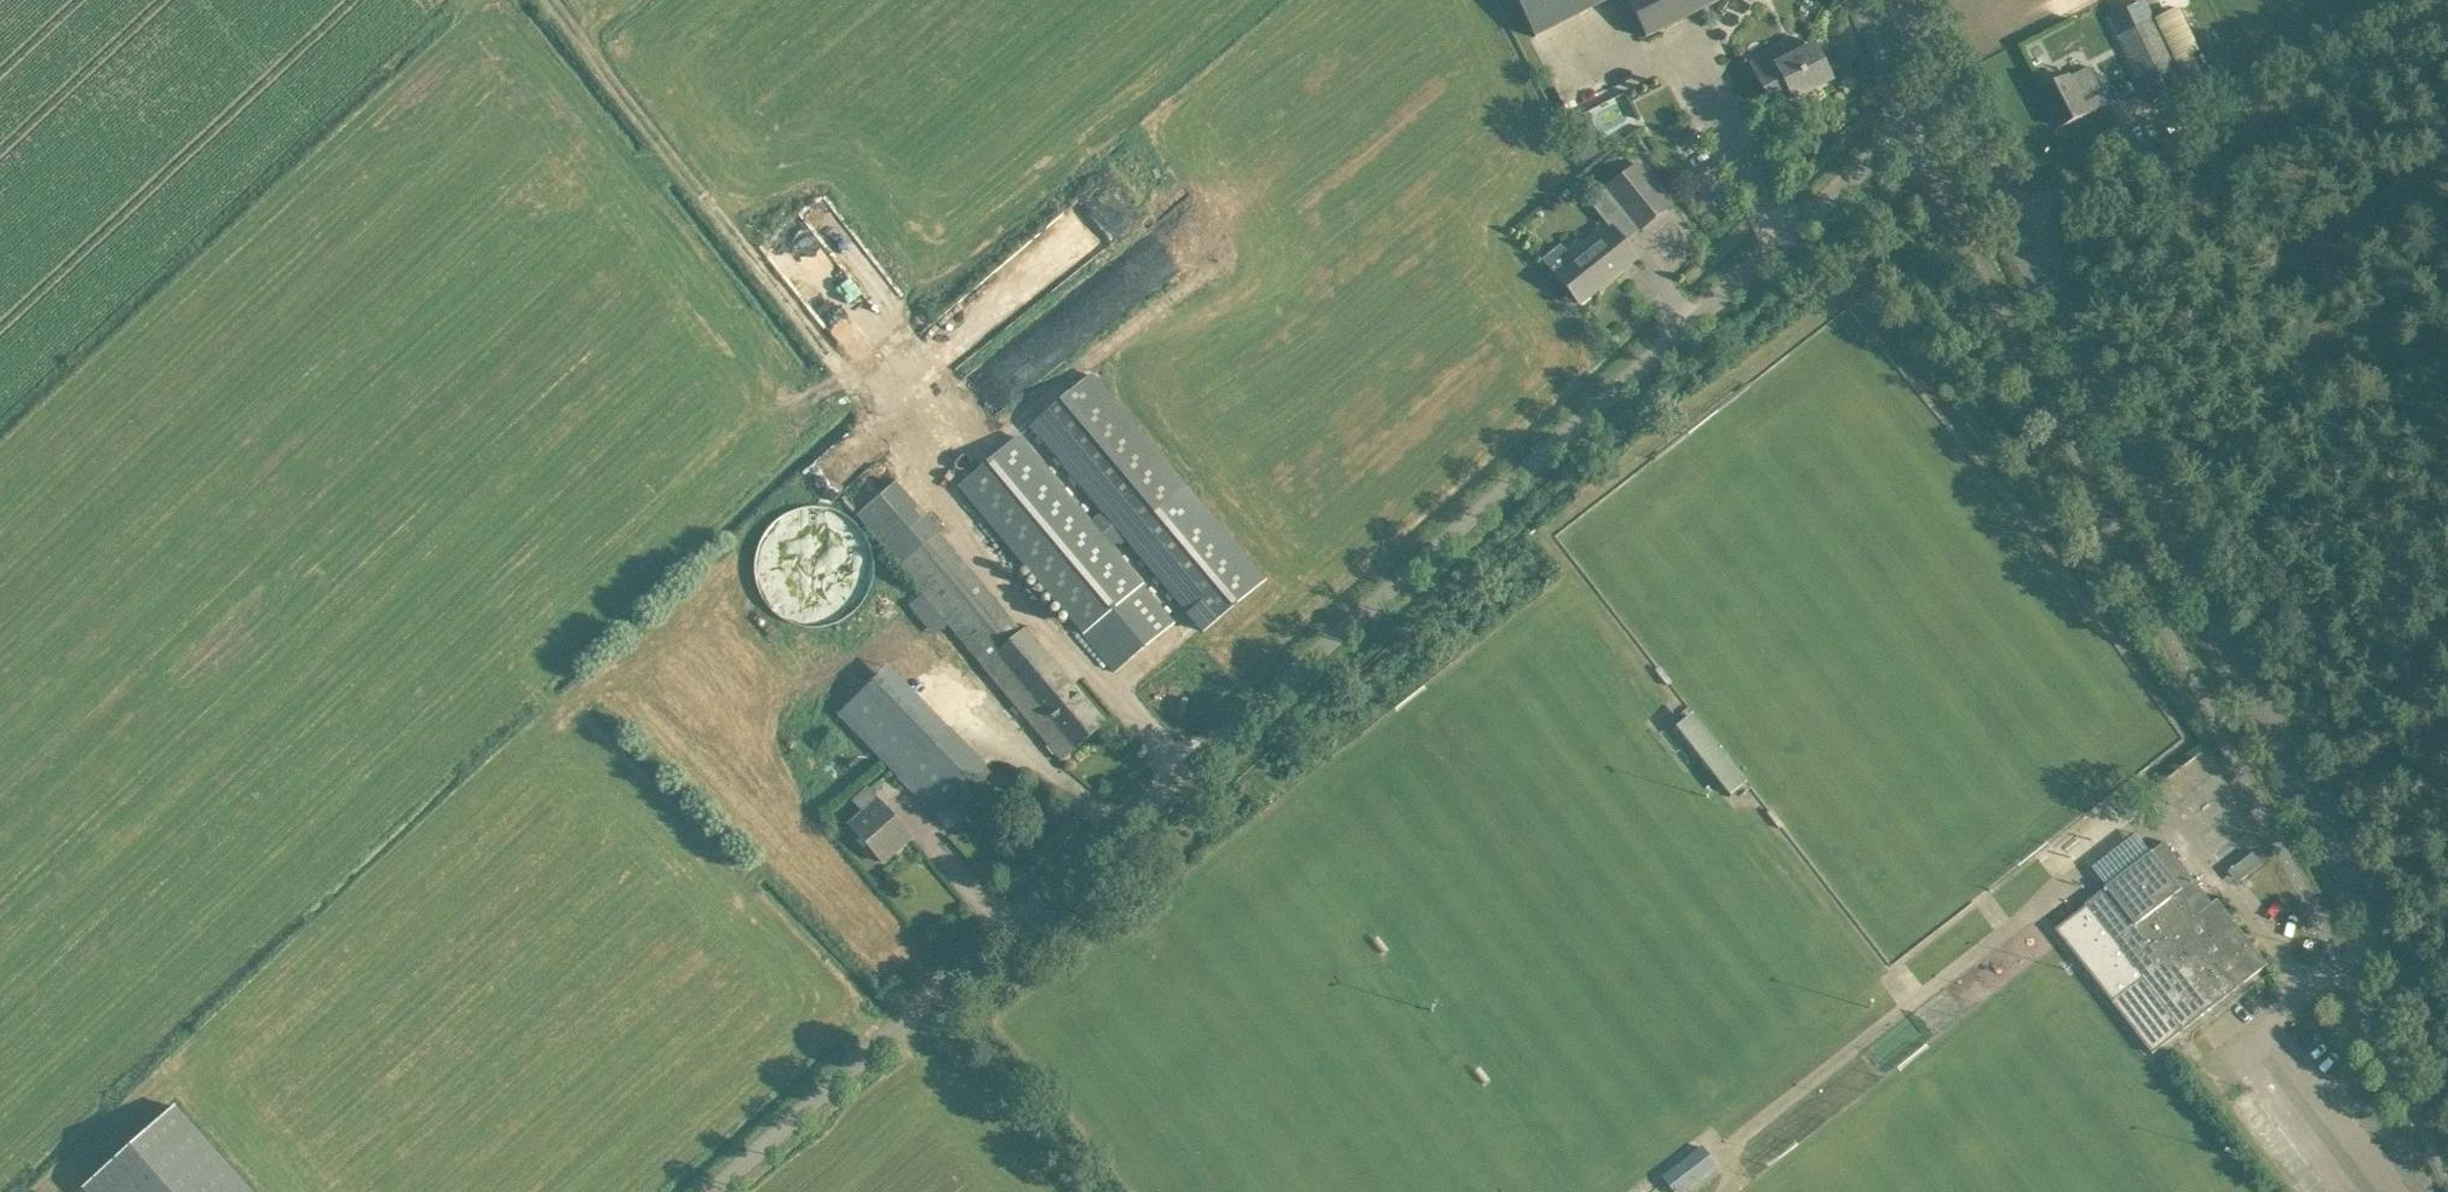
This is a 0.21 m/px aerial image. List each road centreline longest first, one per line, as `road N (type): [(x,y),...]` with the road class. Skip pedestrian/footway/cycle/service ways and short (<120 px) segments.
road 1 (unclassified): [(704,1191),(1914,122),(1951,99)]
road 2 (tertiary): [(2447,1078),(2019,228)]
road 3 (unclassified): [(2019,228),(2447,31)]
road 4 (tertiary): [(2019,228),(1951,99)]

